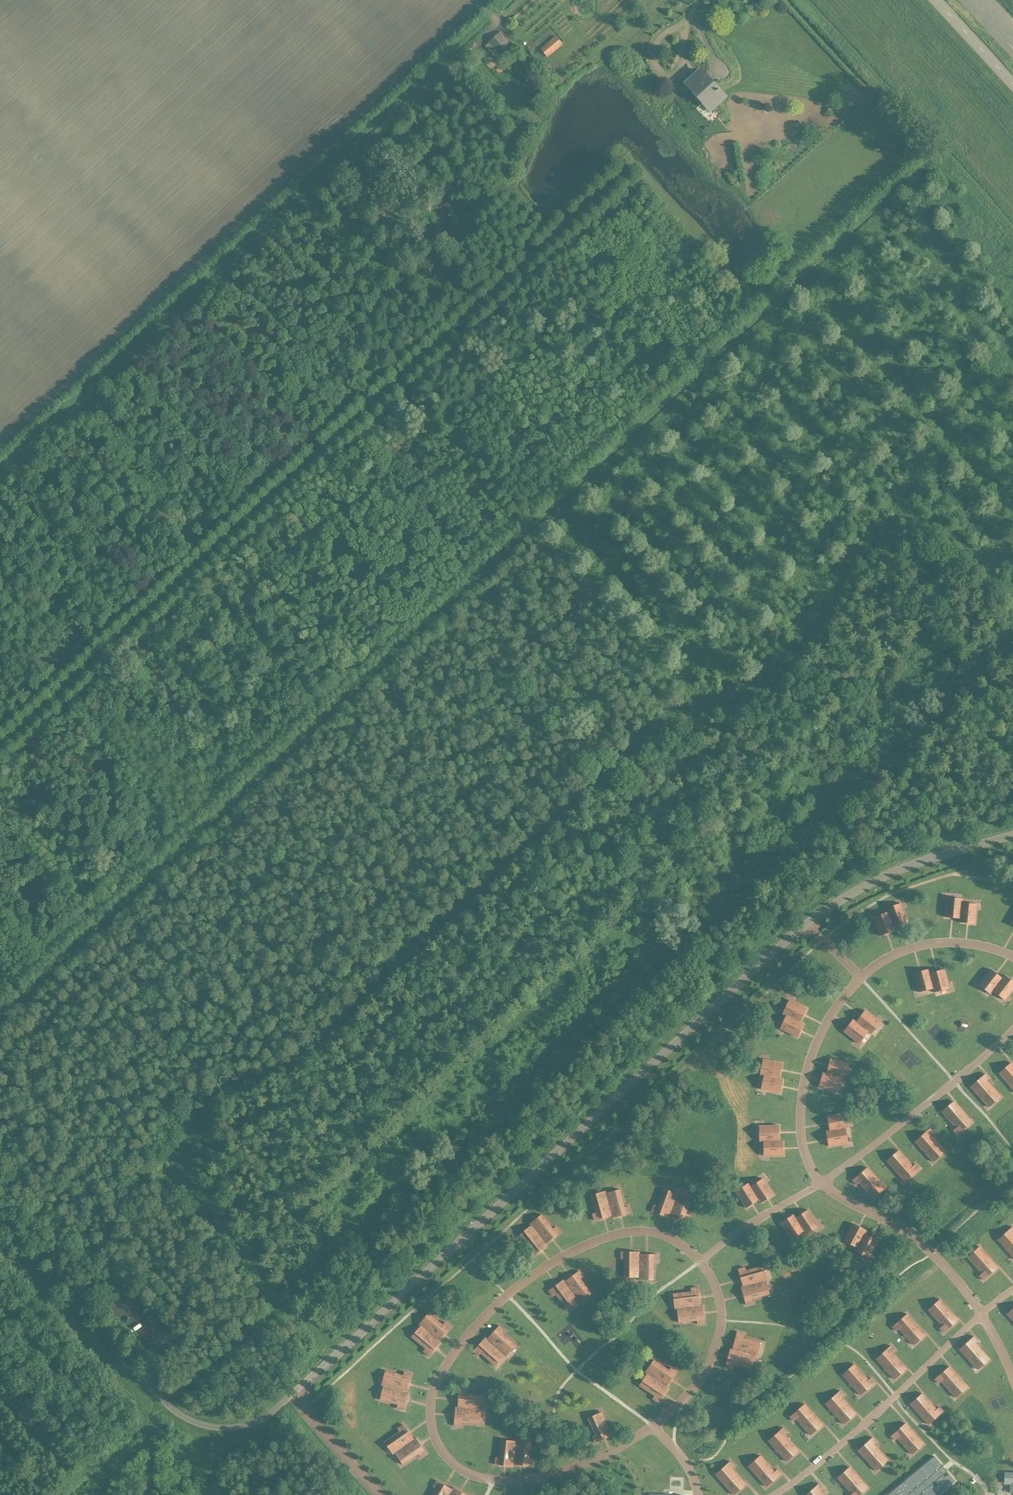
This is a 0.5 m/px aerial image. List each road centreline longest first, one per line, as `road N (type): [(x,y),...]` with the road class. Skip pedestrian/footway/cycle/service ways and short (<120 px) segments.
road 1 (unclassified): [(203,1424),(241,1425),(273,1410),(818,914),(903,867),(1012,835)]
road 2 (unclassified): [(203,1424),(176,1412),(59,1298)]

